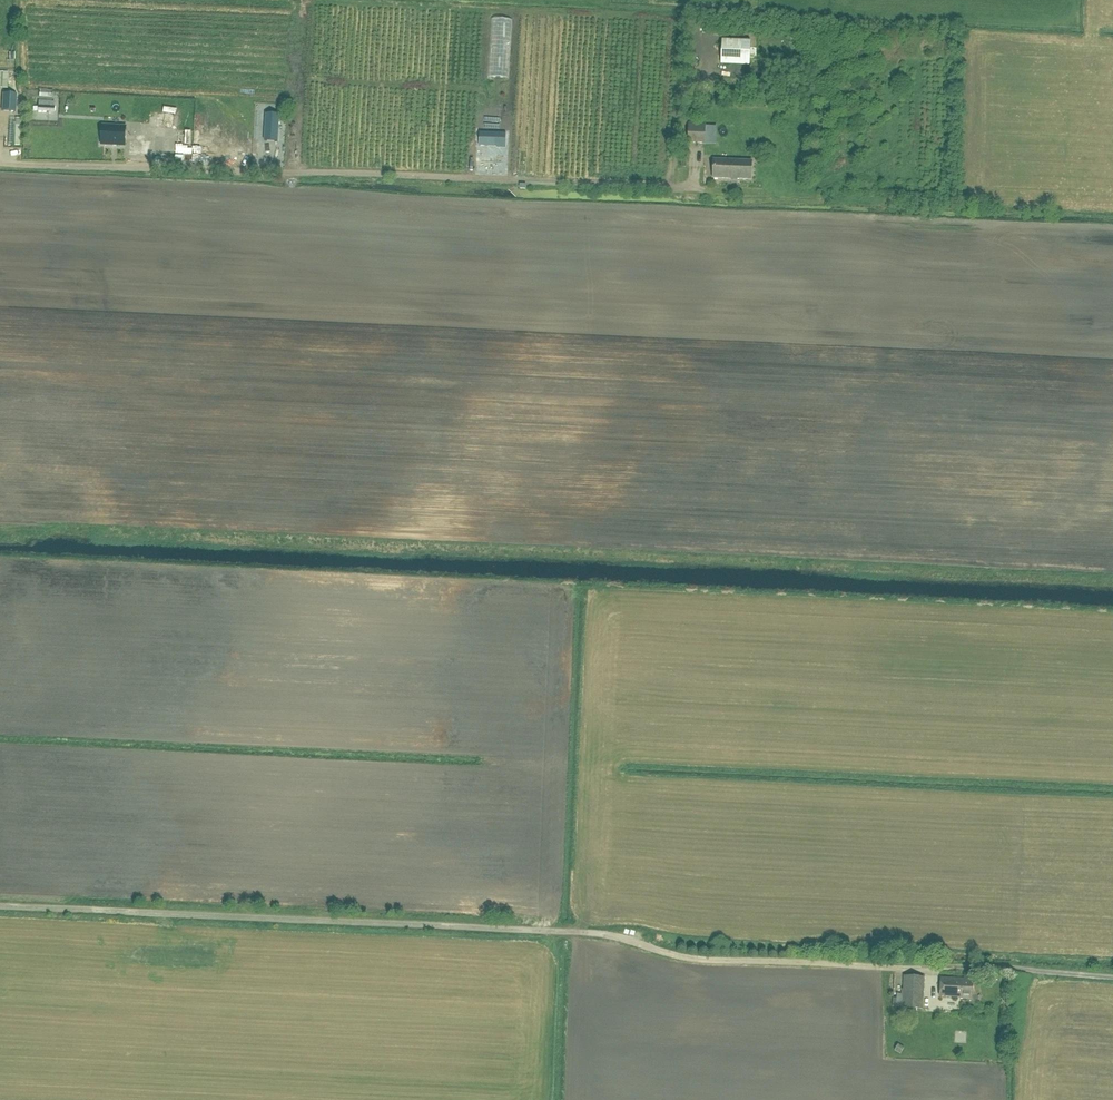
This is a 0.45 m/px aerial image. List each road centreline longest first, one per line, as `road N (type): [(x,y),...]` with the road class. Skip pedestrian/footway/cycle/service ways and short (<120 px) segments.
road 1 (unclassified): [(933,966),(670,954),(604,934),(0,906)]
road 2 (track): [(0,161),(700,189)]
road 3 (track): [(1112,977),(933,966)]

